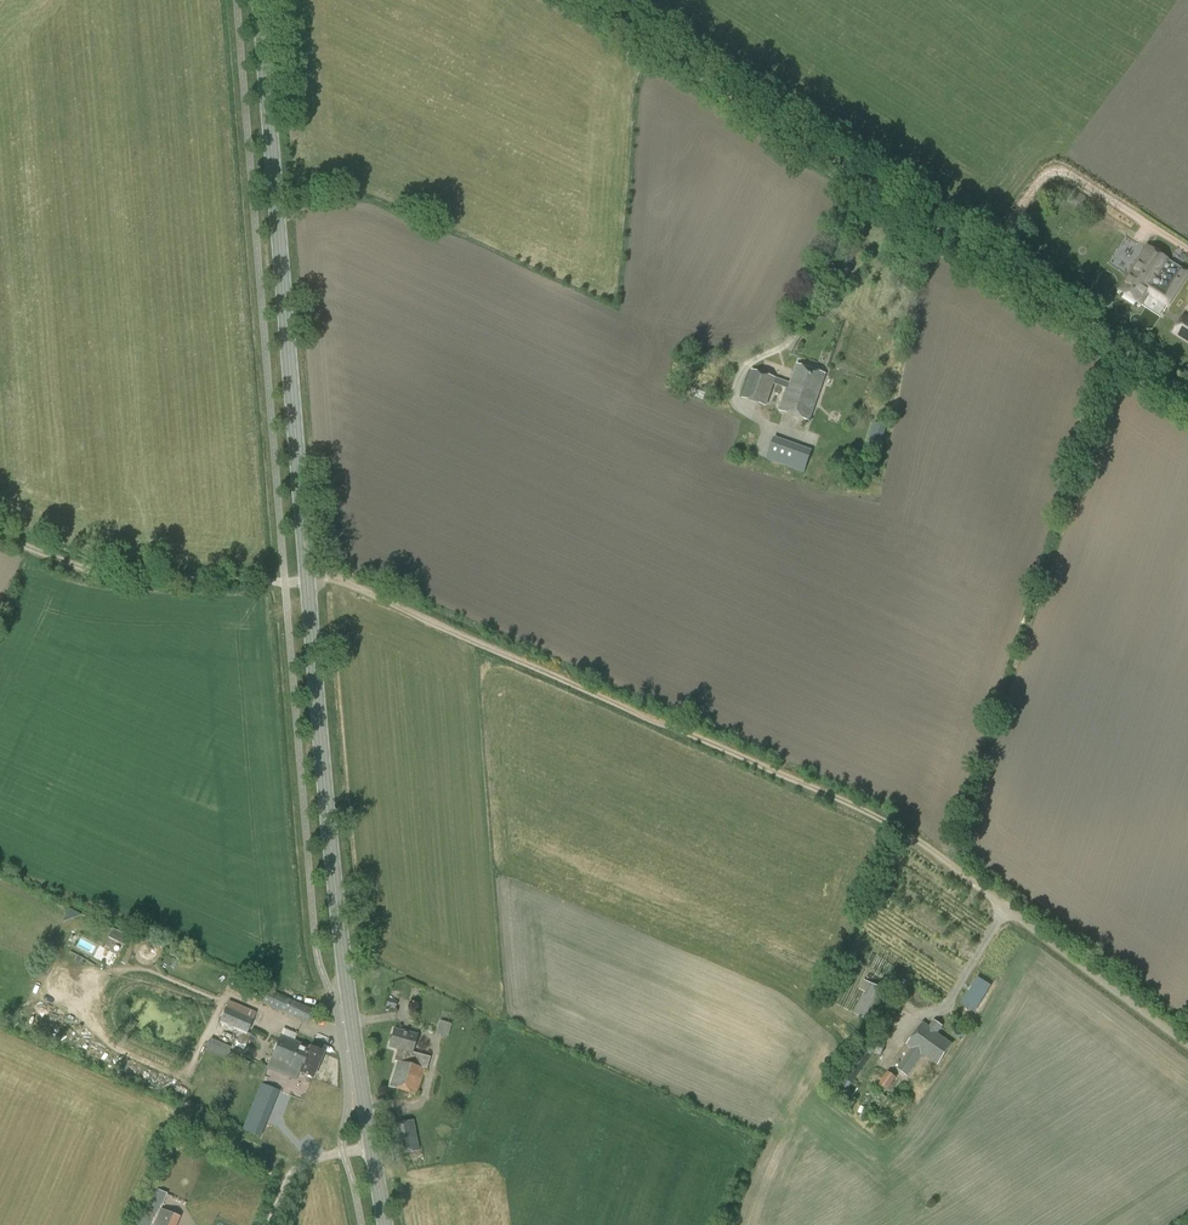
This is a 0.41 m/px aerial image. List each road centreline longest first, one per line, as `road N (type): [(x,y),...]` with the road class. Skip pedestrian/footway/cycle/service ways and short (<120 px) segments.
road 1 (secondary): [(371,1147),(315,679),(260,0)]
road 2 (track): [(979,887),(848,801),(345,583),(115,575),(0,535)]
road 3 (unclassified): [(844,180),(1008,291),(1187,397)]
road 4 (unclassified): [(844,180),(582,0)]
road 5 (unclassified): [(1187,1045),(979,887)]

